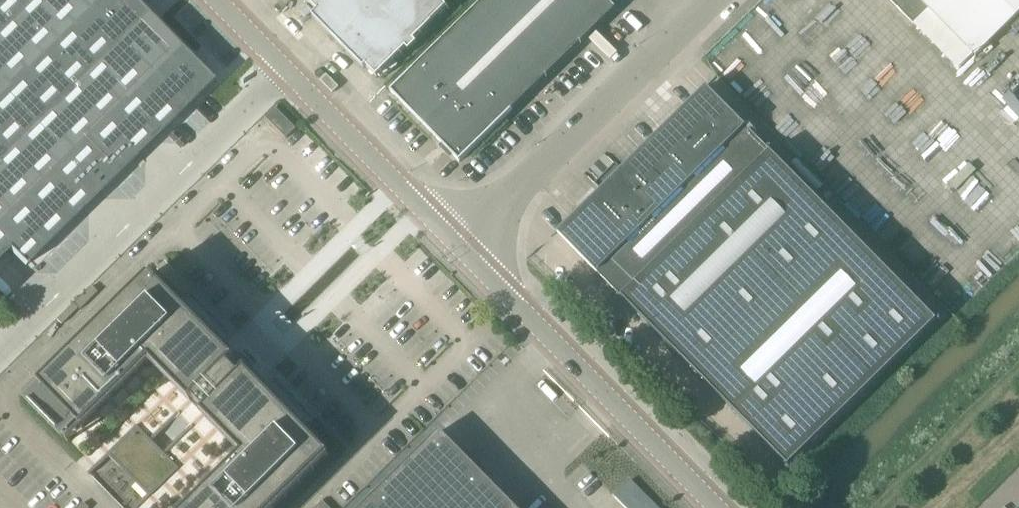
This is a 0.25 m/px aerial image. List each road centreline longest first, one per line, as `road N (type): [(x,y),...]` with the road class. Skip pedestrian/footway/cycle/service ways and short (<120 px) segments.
road 1 (unclassified): [(0,348),(287,72)]
road 2 (unclassified): [(715,507),(461,248)]
road 3 (unclassified): [(461,248),(682,35)]
road 4 (unclassified): [(461,248),(287,72)]

